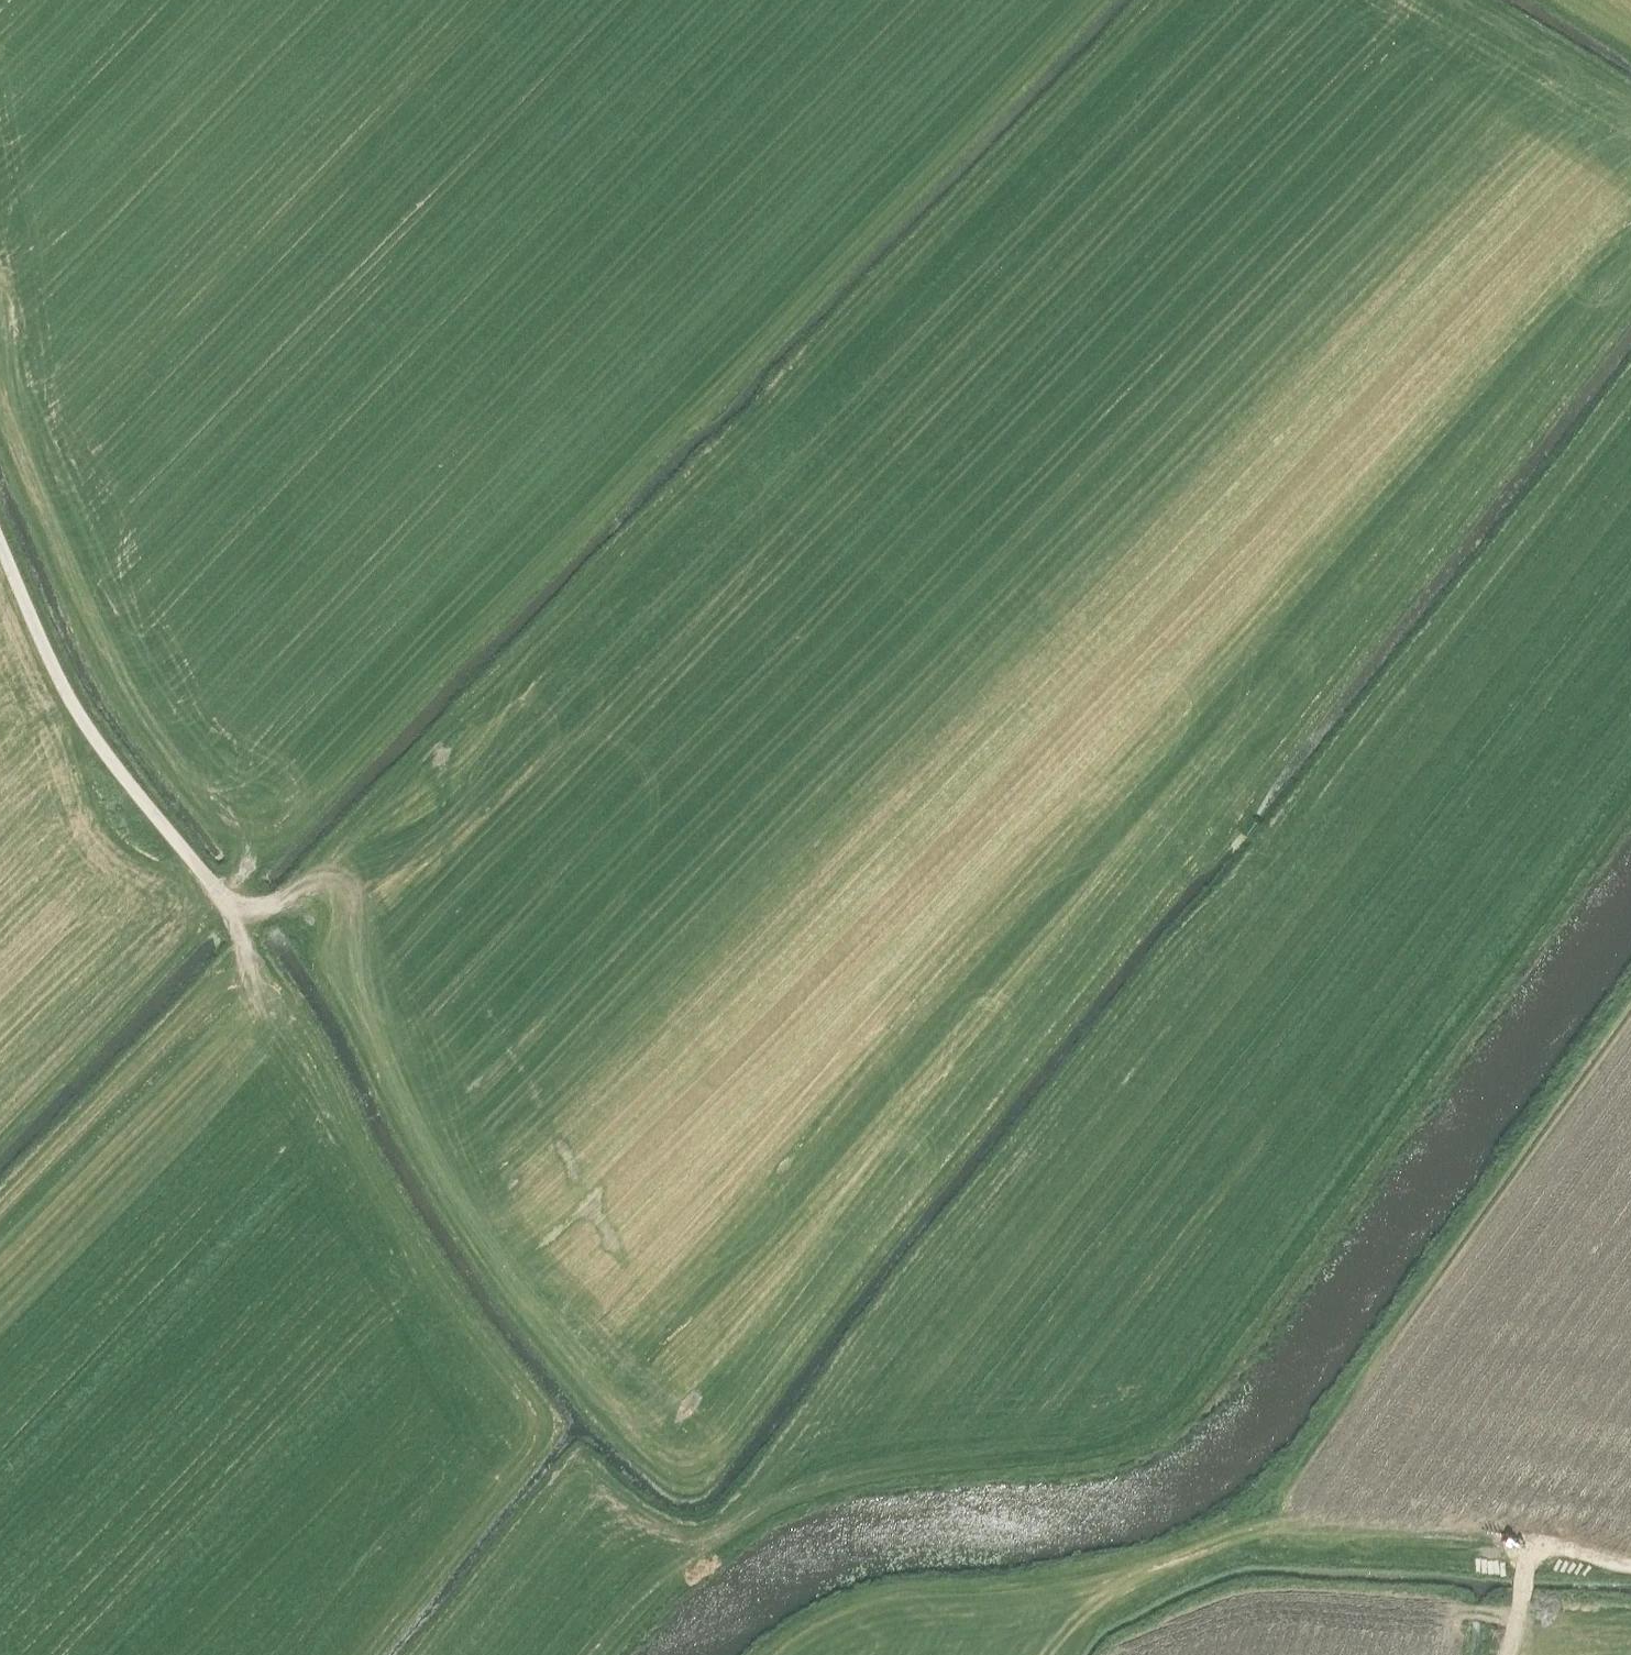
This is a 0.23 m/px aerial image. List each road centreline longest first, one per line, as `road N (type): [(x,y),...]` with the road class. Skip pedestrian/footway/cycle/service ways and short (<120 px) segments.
road 1 (track): [(0,546),(69,698),(221,903),(241,916)]

